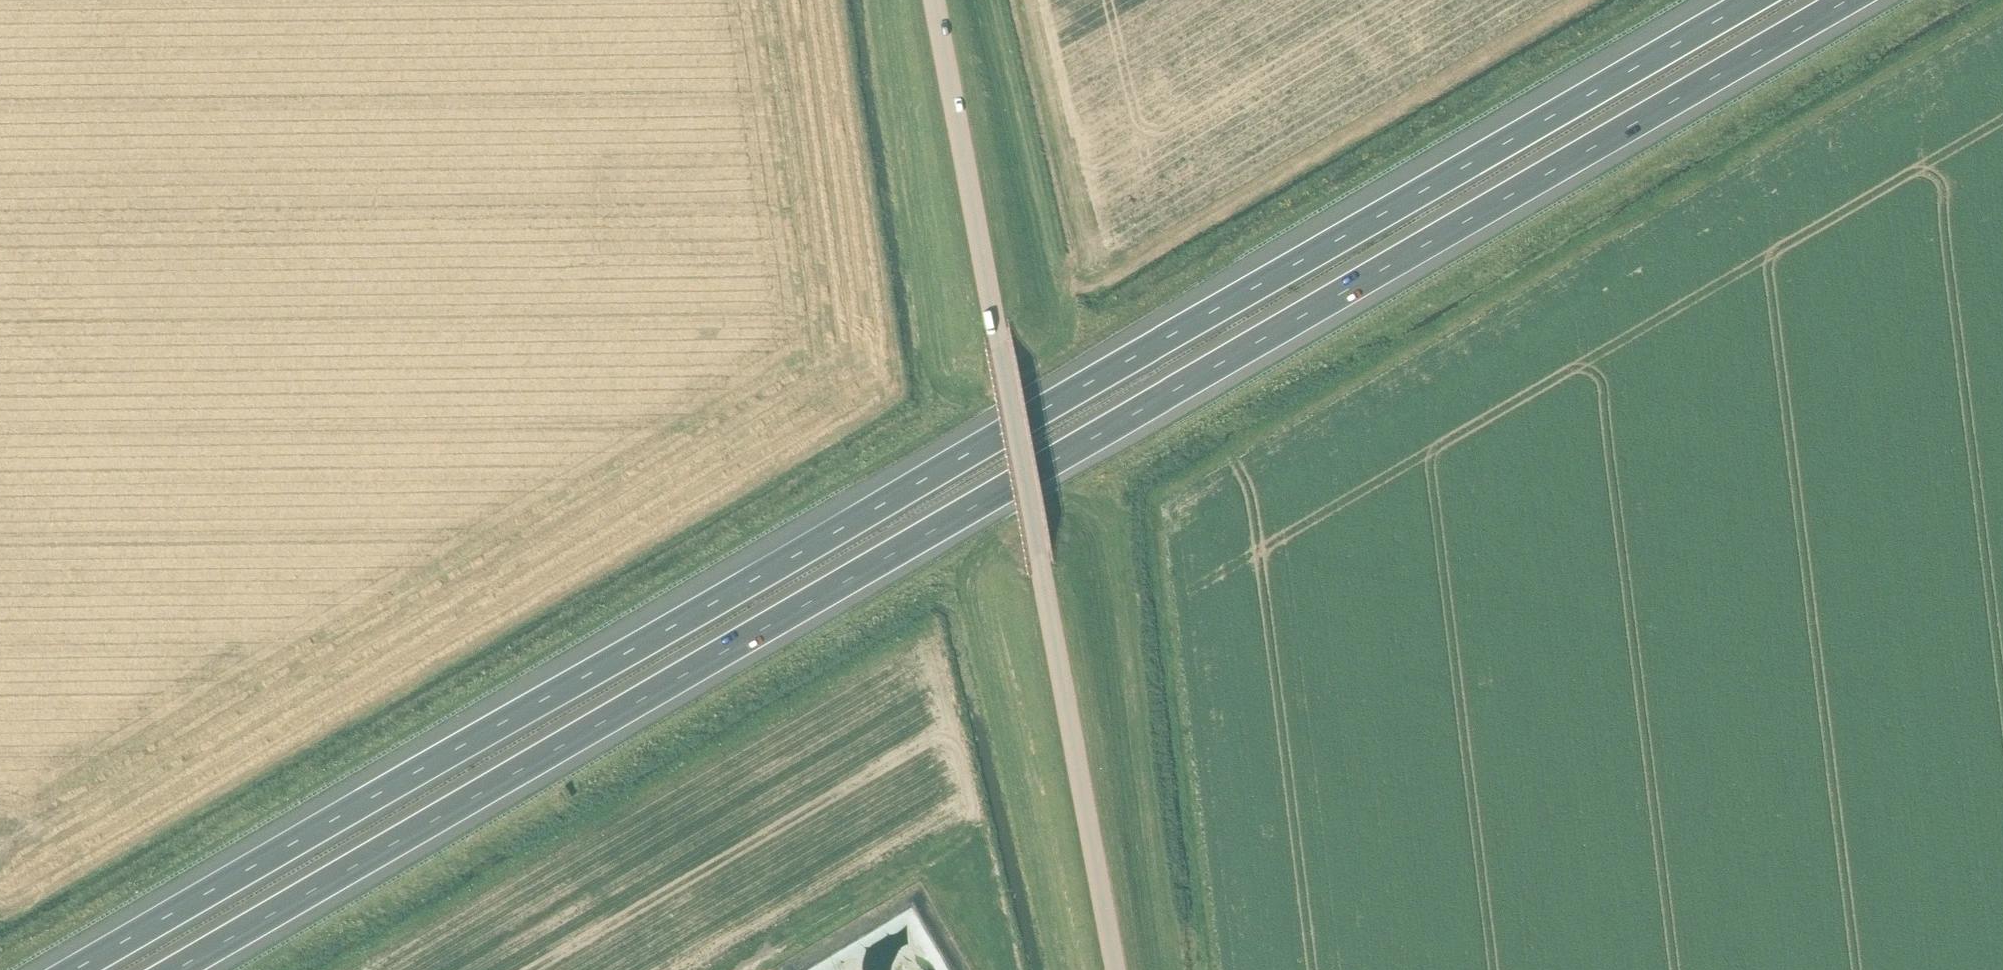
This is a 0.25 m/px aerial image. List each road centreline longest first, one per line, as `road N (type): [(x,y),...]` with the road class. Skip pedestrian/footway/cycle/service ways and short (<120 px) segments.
road 1 (motorway): [(1753,0),(74,969)]
road 2 (motorway): [(175,969),(1849,0)]
road 3 (unclassified): [(1115,969),(935,0)]

